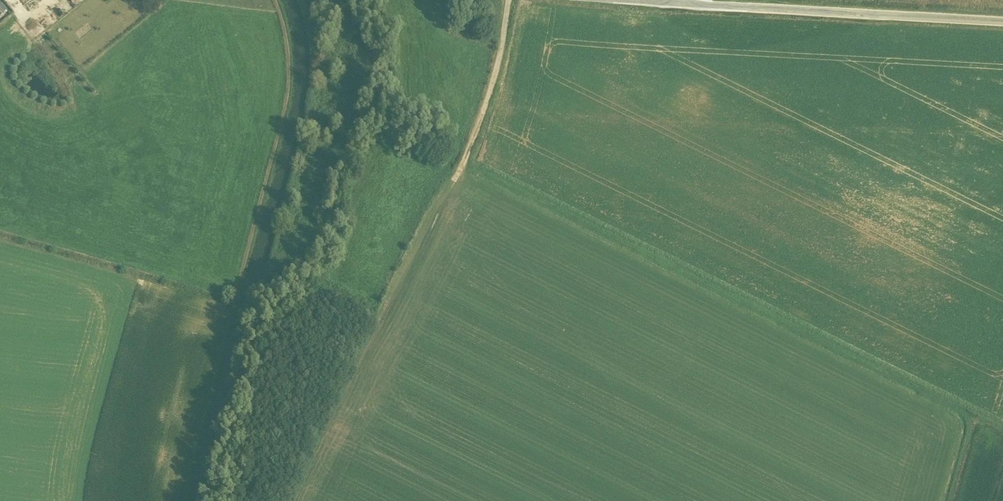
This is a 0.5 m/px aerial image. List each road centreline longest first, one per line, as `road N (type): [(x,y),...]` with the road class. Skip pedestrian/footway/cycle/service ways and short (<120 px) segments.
road 1 (track): [(367,353),(489,96),(509,0)]
road 2 (unclassified): [(1002,22),(628,0)]

